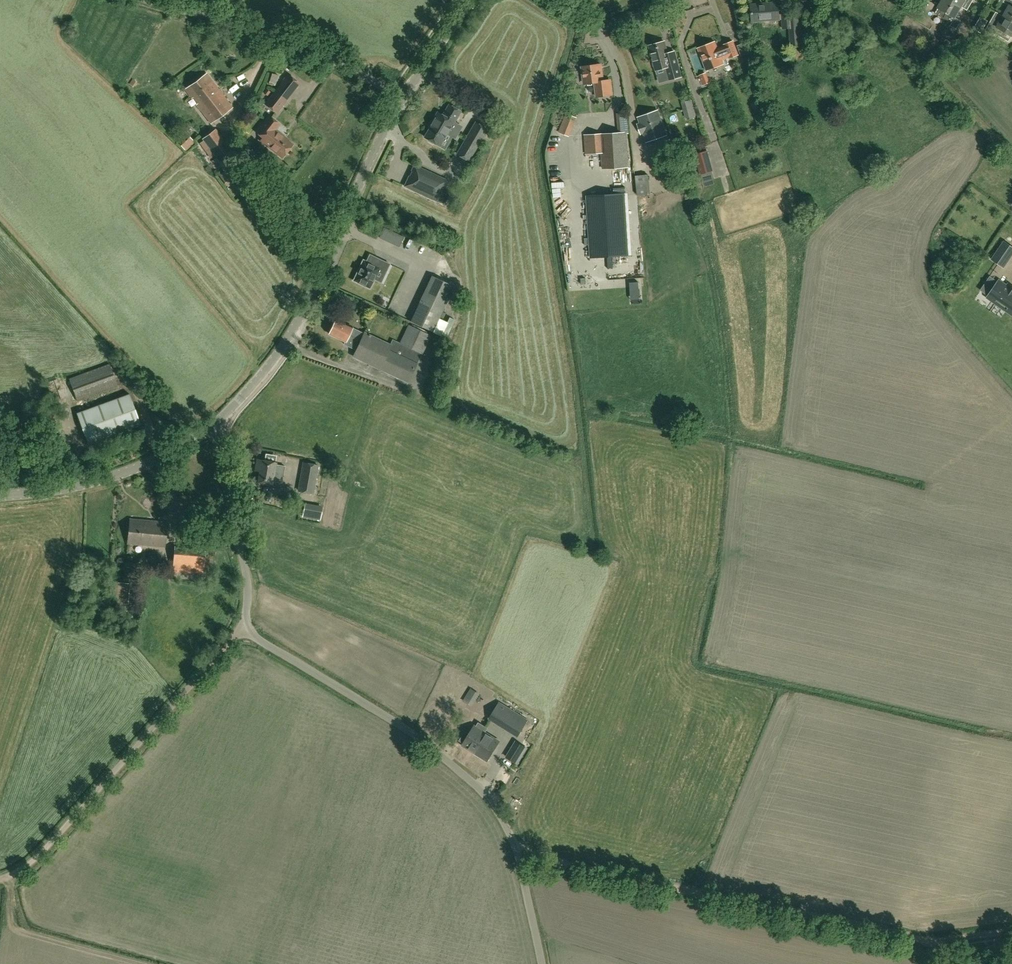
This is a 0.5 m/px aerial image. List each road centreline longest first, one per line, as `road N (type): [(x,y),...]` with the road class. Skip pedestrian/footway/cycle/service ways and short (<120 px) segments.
road 1 (unclassified): [(543,963),(514,844),(491,801),(382,714),(244,630),(247,583),(218,425)]
road 2 (track): [(514,844),(575,870),(952,940)]
road 3 (tertiary): [(218,425),(265,376),(303,318),(404,96)]
road 4 (unclassified): [(404,96),(350,68),(146,0)]
road 5 (tertiary): [(0,497),(139,470),(218,425)]
road 6 (residential): [(687,0),(595,27),(554,0)]

